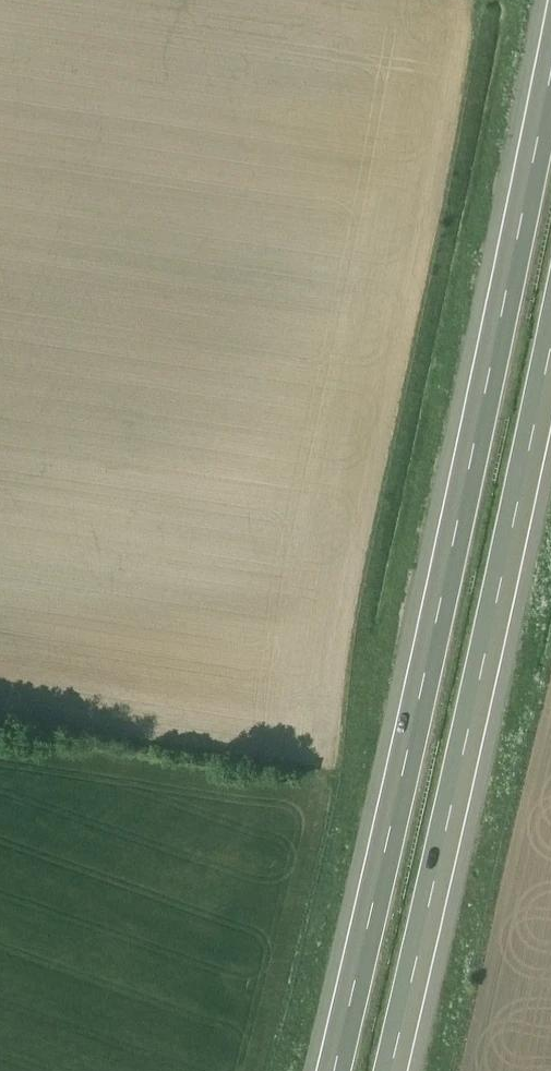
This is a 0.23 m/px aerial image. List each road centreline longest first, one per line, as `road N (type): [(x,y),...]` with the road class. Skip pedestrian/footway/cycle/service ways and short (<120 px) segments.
road 1 (motorway): [(550,29),(414,688),(324,1070)]
road 2 (motorway): [(397,1070),(550,381)]

